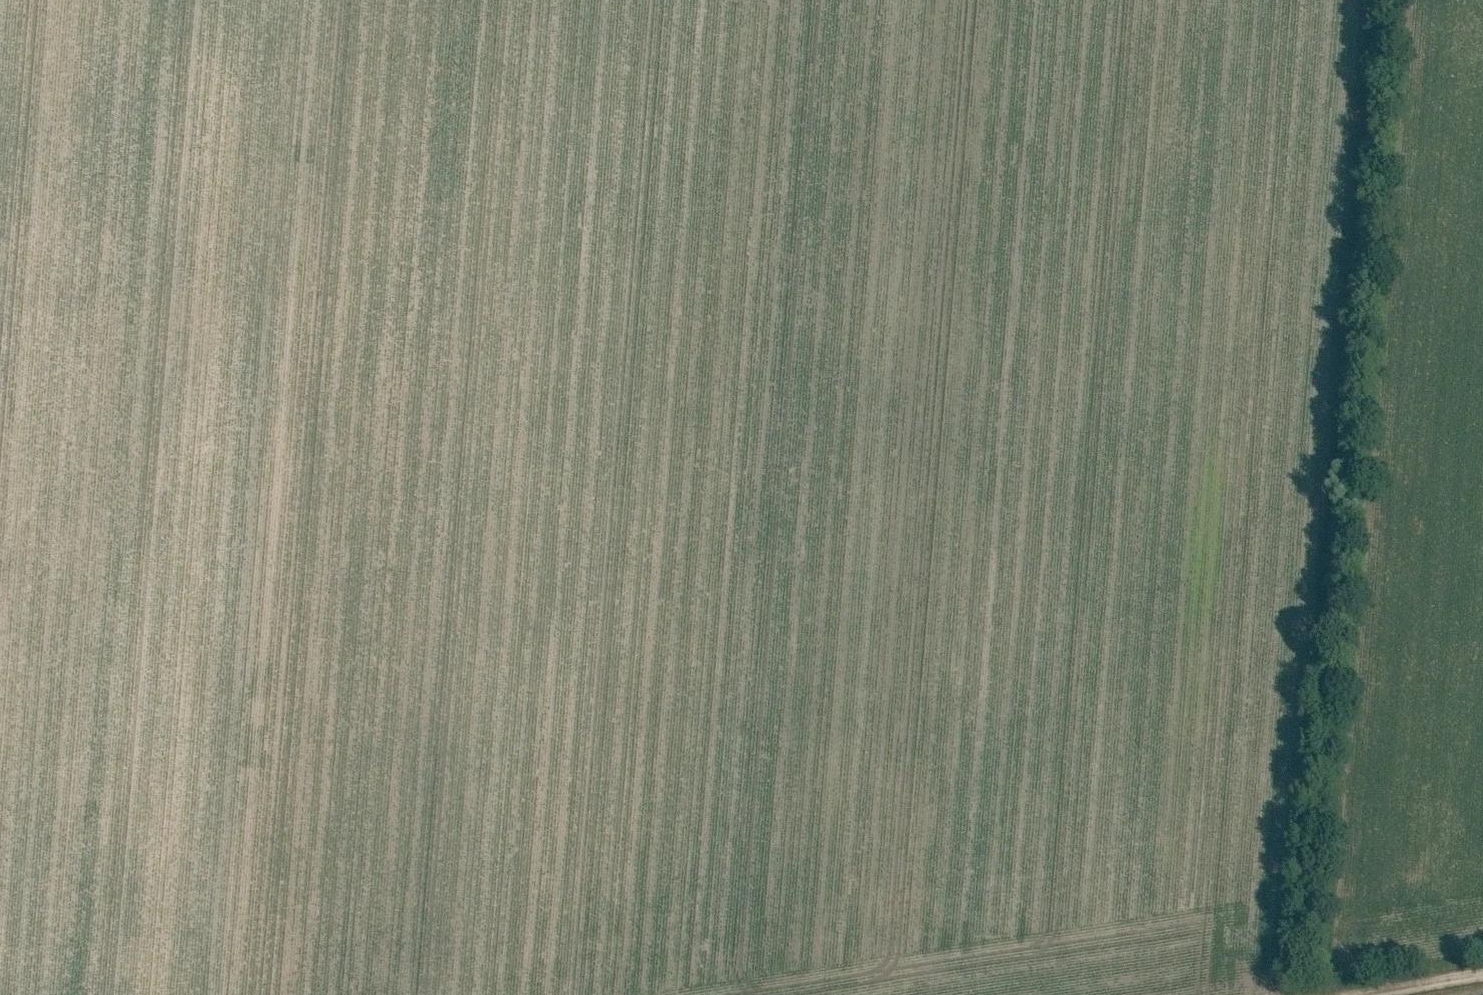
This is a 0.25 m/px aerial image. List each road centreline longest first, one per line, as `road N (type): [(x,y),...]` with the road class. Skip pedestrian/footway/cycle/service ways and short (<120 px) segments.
road 1 (track): [(1482,971),(1335,994)]

